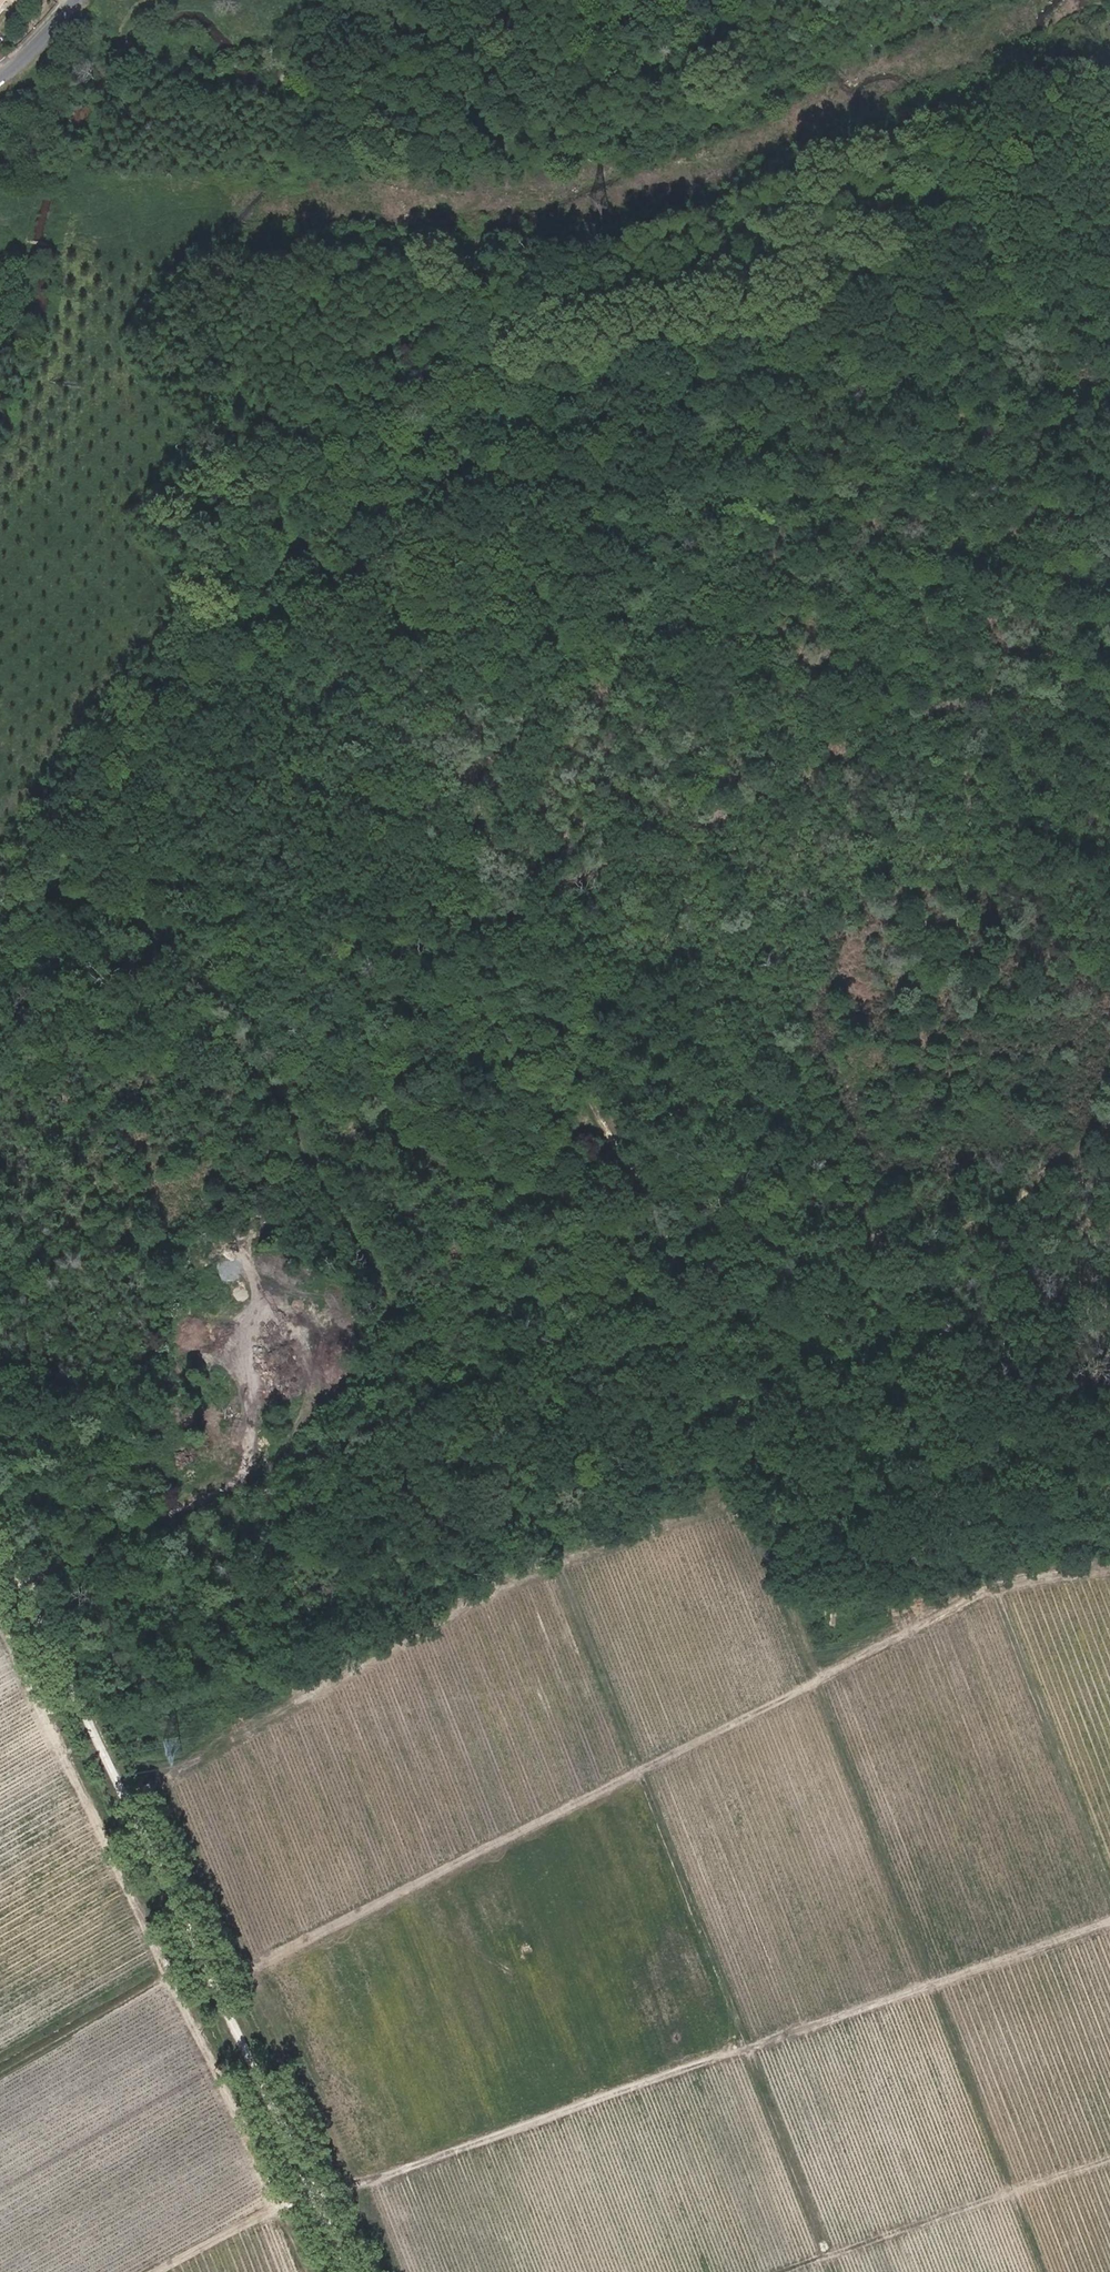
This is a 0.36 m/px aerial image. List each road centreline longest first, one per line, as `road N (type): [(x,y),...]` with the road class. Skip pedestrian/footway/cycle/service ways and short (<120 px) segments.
road 1 (track): [(158,2271),(283,2205),(395,2173),(1109,1920)]

